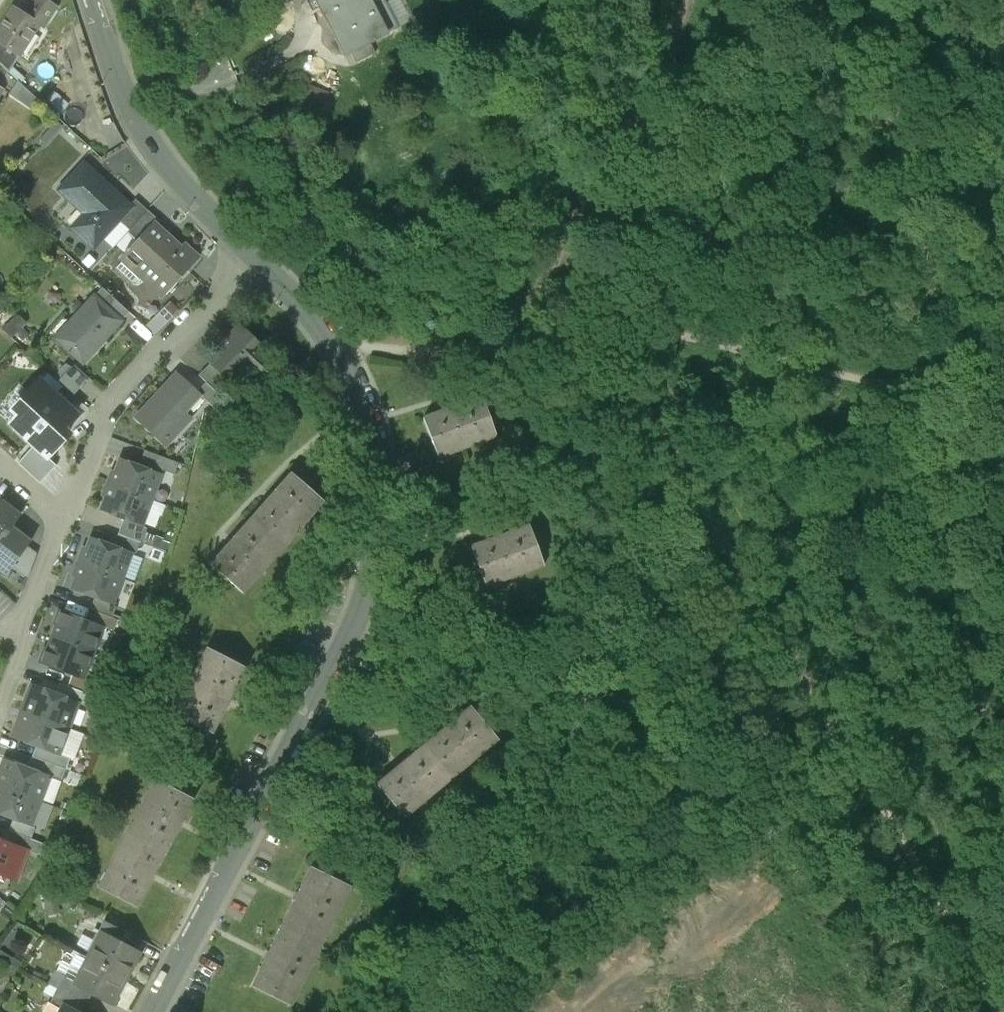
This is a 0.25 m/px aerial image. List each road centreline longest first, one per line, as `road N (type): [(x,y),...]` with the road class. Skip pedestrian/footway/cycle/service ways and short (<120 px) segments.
road 1 (track): [(995,1011),(630,379),(594,338),(566,255),(619,155)]
road 2 (residential): [(254,257),(339,353),(371,408),(383,458),(381,555),(370,595),(153,1011)]
road 3 (track): [(339,353),(594,338),(648,327),(1003,413)]
road 4 (residential): [(254,257),(107,414),(63,521)]
road 5 (residential): [(91,0),(137,124),(254,257)]
road 6 (track): [(869,0),(740,92),(619,155)]
road 7 (track): [(619,155),(684,0)]

